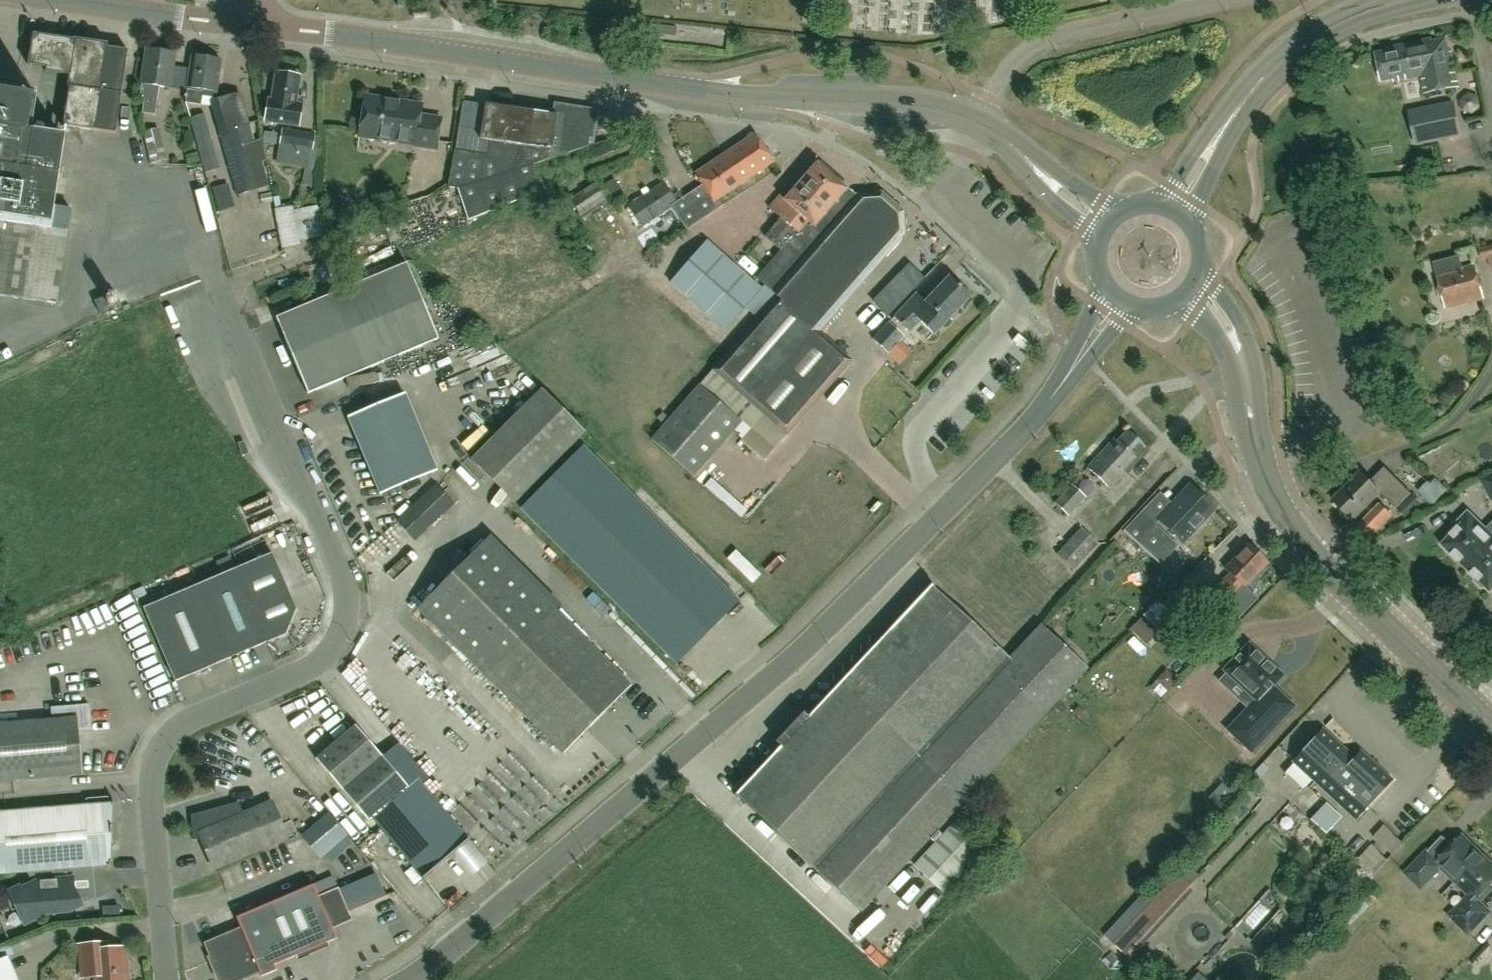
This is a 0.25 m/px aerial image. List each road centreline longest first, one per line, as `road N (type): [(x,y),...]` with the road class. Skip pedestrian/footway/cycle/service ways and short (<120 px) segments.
road 1 (primary): [(1074,365),(1033,418),(766,684),(409,979)]
road 2 (unclassified): [(167,979),(150,778),(160,754),(191,717),(317,663),(332,651),(343,607),(339,568),(212,277)]
road 3 (tertiary): [(982,126),(924,106),(683,86),(255,26)]
road 4 (secondary): [(1491,725),(1291,525),(1268,478),(1244,369)]
road 5 (residential): [(982,126),(1006,76),(1042,43),(1225,0)]
road 6 (primary): [(1234,114),(1288,59),(1335,28),(1415,0)]
road 7 (tertiary): [(255,26),(66,0)]
road 8 (tertiary): [(1001,137),(1054,201),(1101,238)]
road 9 (tertiary): [(1119,214),(1001,137)]

